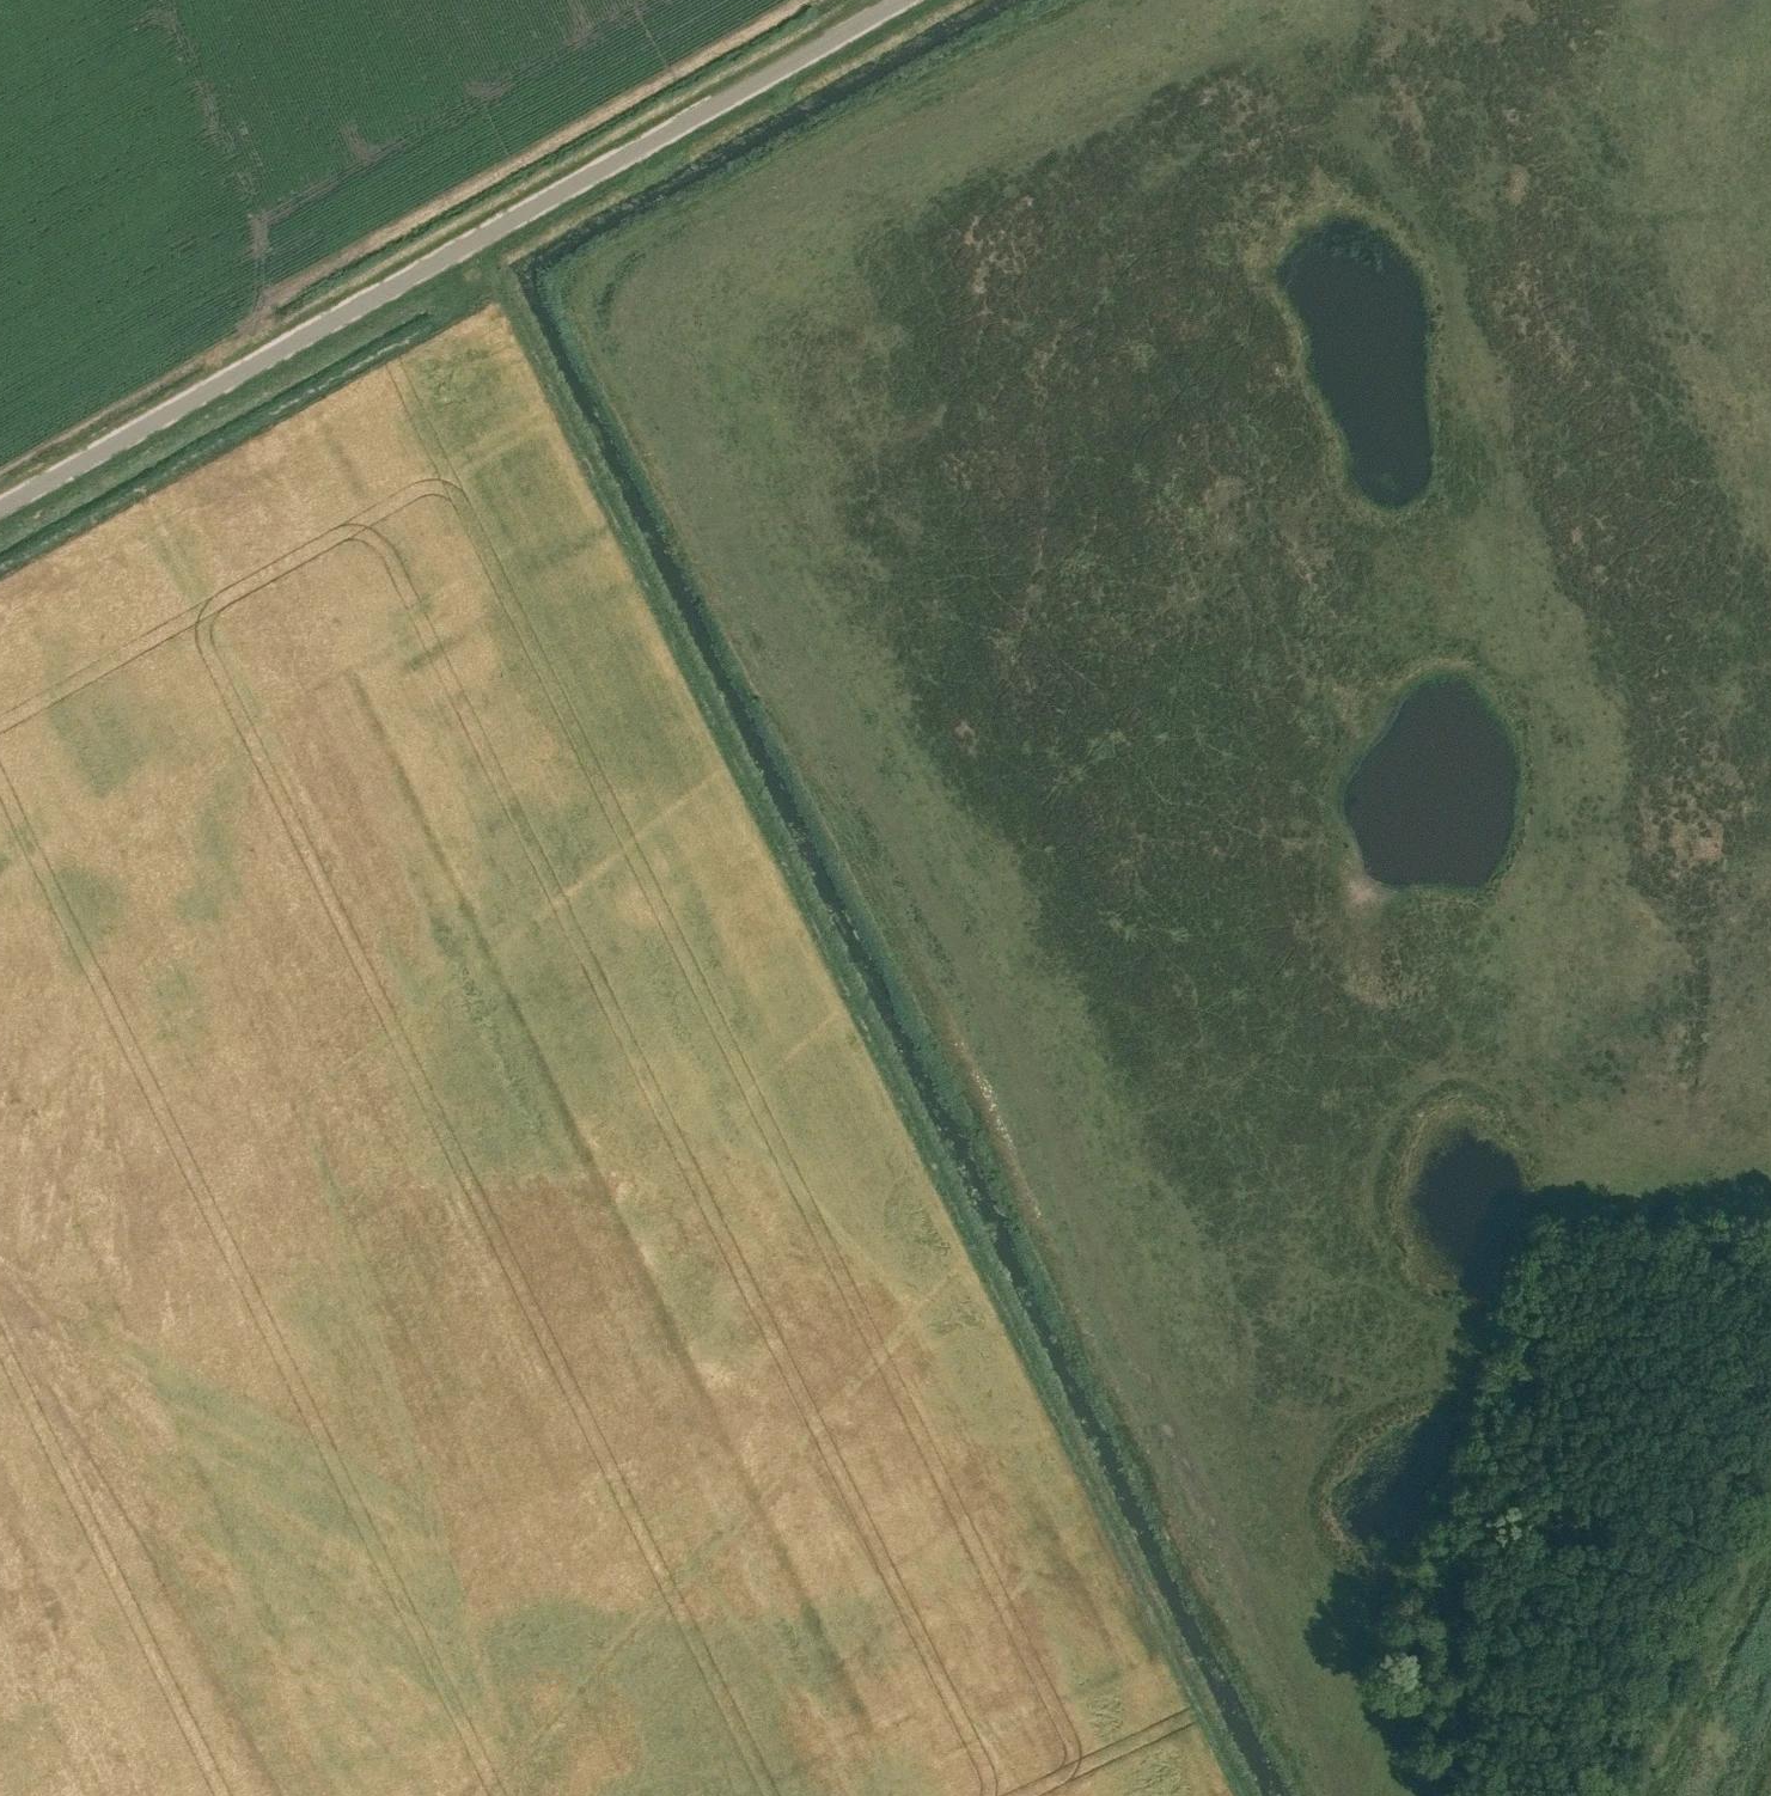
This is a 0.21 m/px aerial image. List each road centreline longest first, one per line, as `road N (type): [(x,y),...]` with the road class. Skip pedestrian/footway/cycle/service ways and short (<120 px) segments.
road 1 (unclassified): [(0,510),(900,0)]

